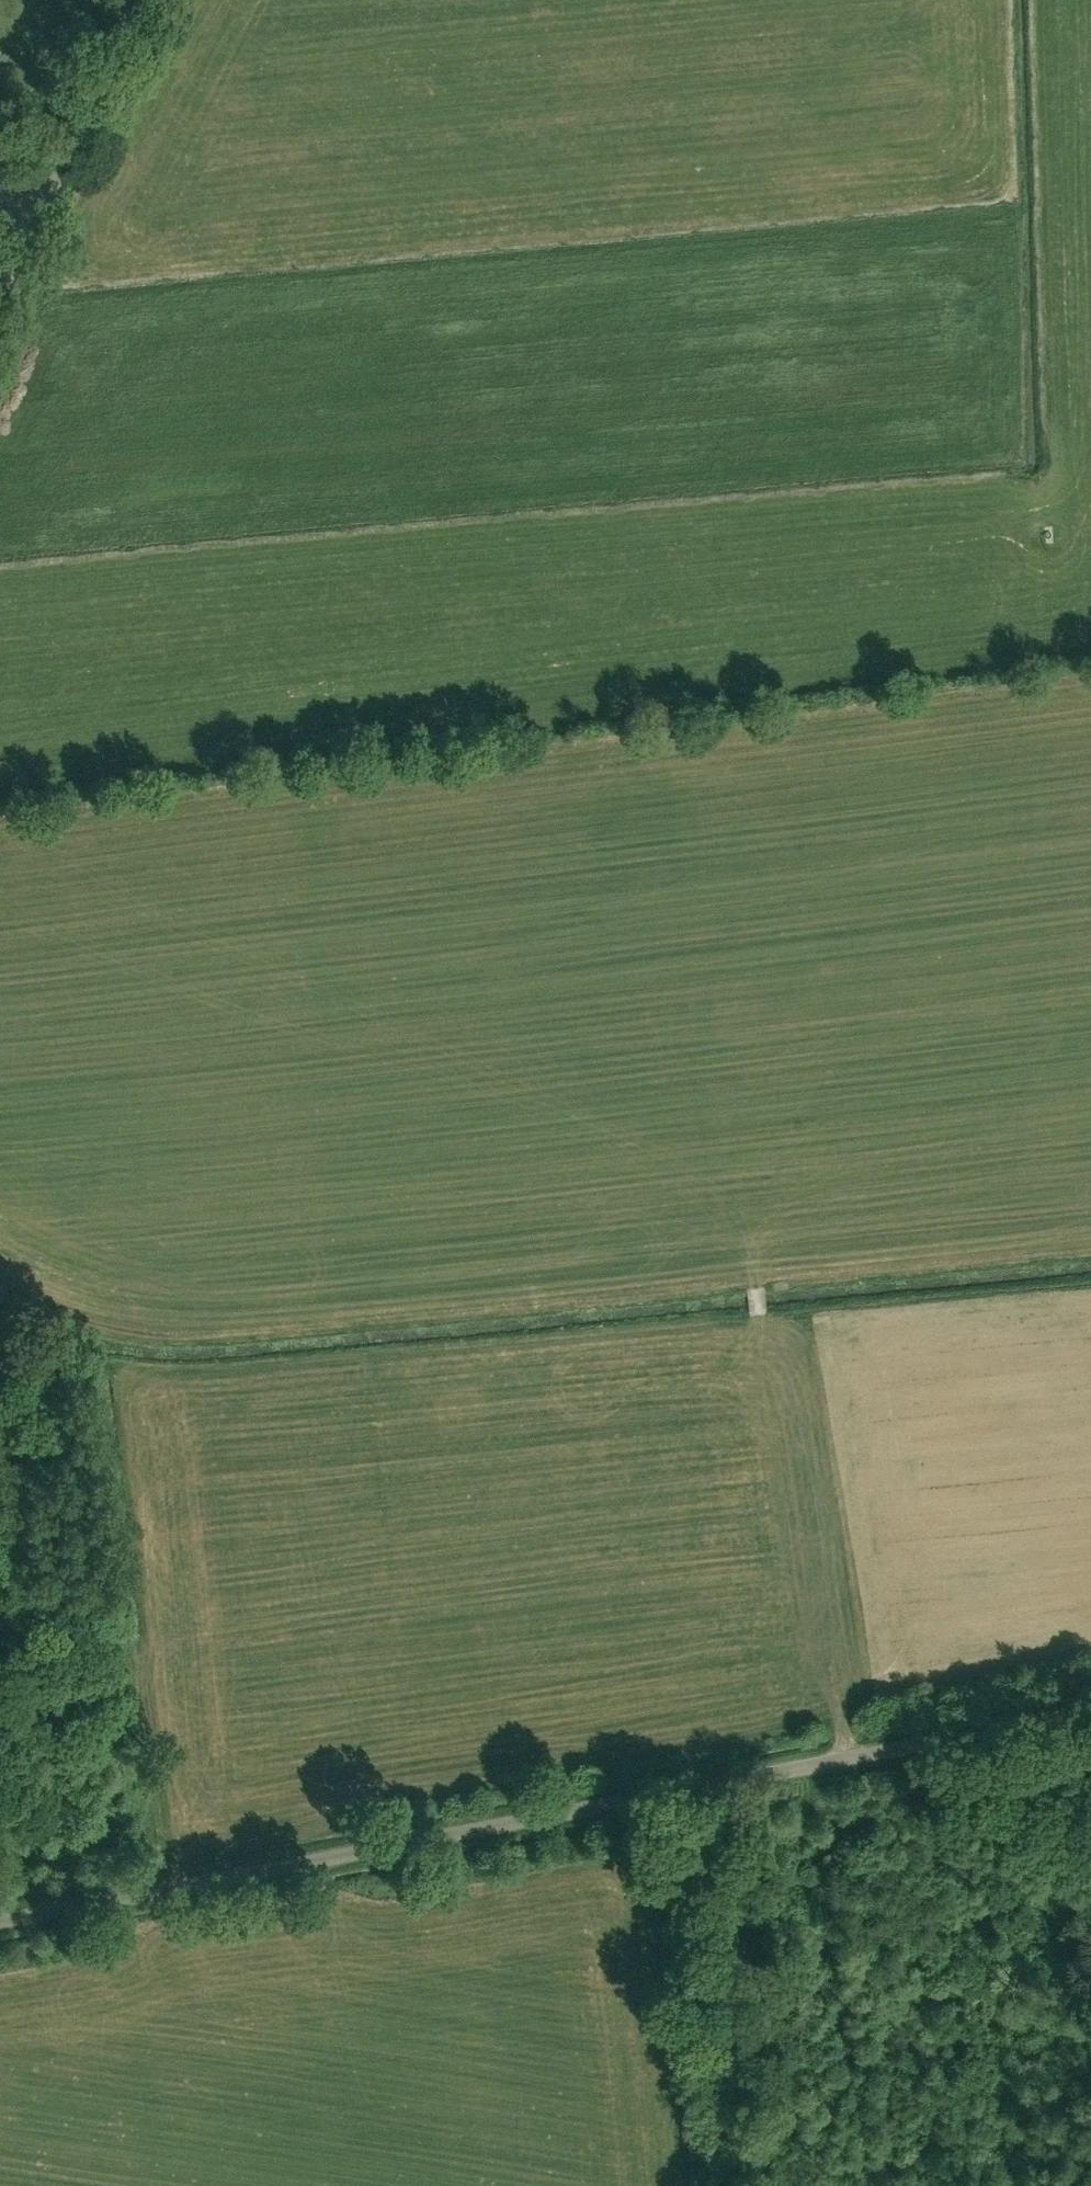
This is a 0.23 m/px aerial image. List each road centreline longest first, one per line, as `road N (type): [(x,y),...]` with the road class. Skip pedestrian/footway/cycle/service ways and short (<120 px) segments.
road 1 (unclassified): [(0,1920),(1090,1712)]
road 2 (unclassified): [(65,152),(142,0)]
road 3 (unclassified): [(0,289),(65,152)]

